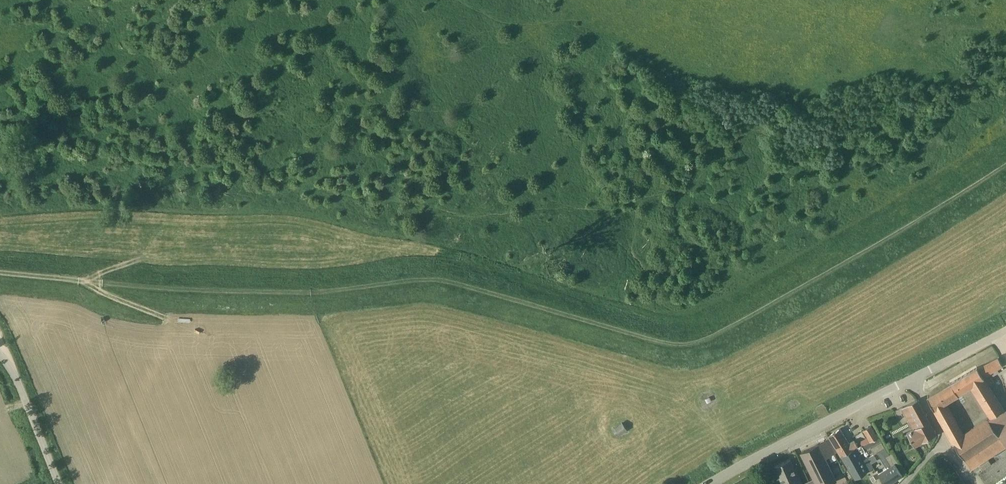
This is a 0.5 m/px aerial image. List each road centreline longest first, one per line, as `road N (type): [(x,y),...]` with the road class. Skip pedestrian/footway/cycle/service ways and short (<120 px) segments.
road 1 (track): [(0,270),(312,290),(430,278),(685,346),(1005,167)]
road 2 (residential): [(710,483),(911,379)]
road 3 (unclassified): [(0,353),(59,483)]

